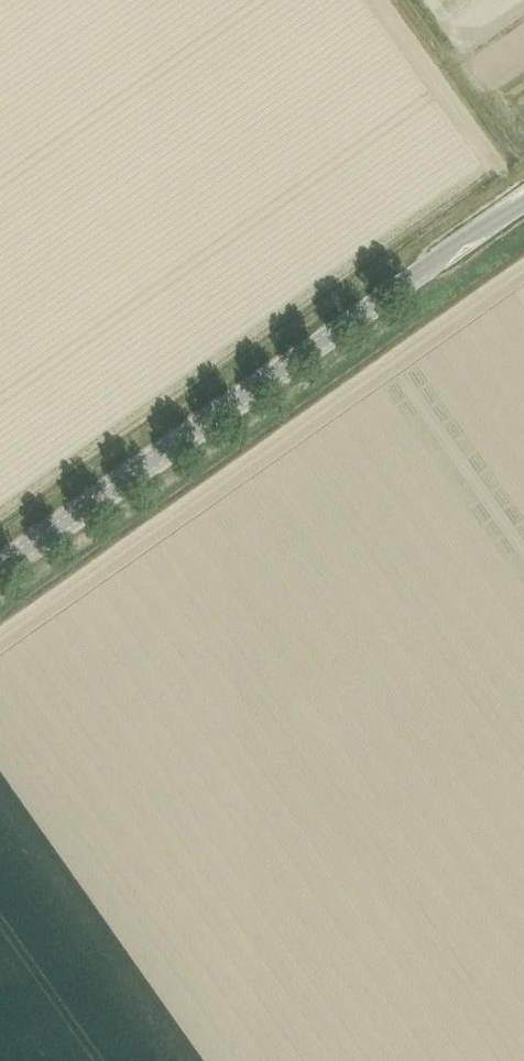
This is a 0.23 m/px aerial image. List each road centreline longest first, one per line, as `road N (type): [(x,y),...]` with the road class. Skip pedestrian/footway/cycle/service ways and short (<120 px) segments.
road 1 (unclassified): [(0,569),(523,202)]

